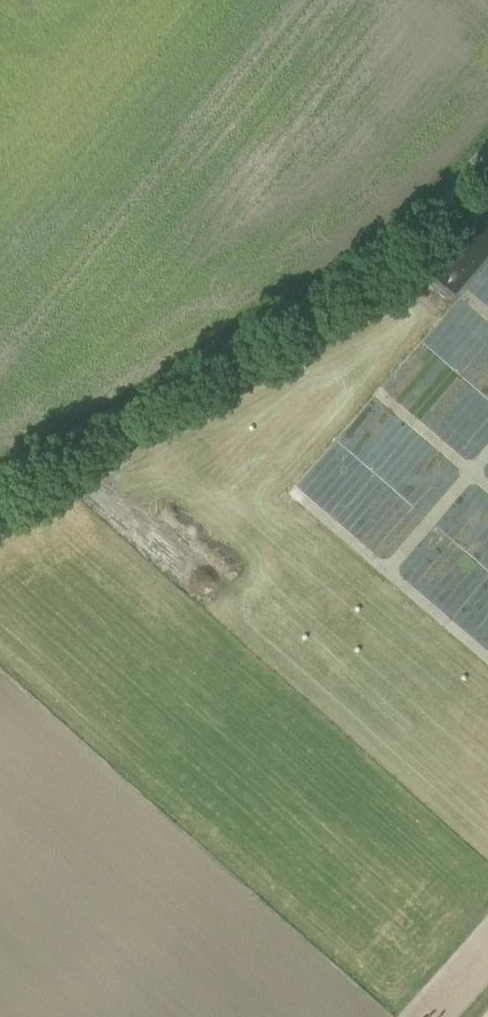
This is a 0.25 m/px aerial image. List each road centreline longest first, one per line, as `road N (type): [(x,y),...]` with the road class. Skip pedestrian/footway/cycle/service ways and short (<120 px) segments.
road 1 (unclassified): [(0,489),(342,284),(459,194),(487,159)]

